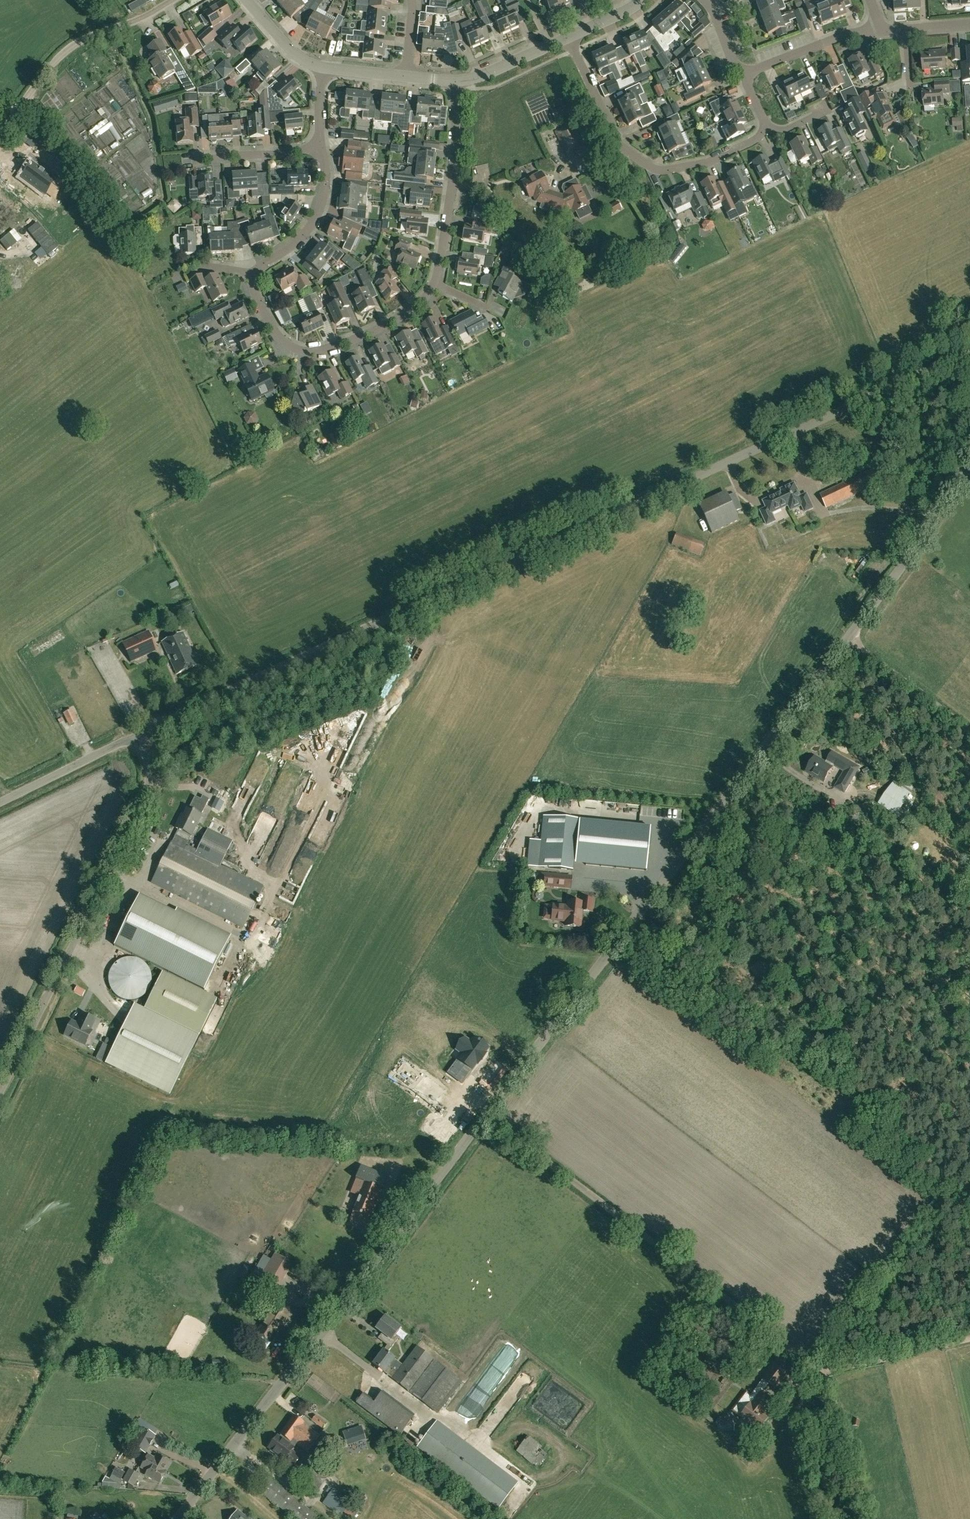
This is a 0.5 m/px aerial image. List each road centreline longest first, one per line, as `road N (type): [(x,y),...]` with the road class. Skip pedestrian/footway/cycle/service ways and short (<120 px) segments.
road 1 (unclassified): [(177,1518),(852,639),(969,467)]
road 2 (unclassified): [(137,736),(969,357)]
road 3 (track): [(489,1116),(823,1374),(969,1340)]
road 4 (unclassified): [(0,1092),(138,810),(144,775),(137,736)]
road 5 (residential): [(767,128),(697,165),(641,162),(613,133),(569,36)]
road 6 (residential): [(430,285),(409,310),(353,342),(297,354),(257,314),(247,277)]
road 7 (unclassified): [(0,134),(72,45),(171,0)]
road 8 (residential): [(430,285),(452,79)]
road 9 (residential): [(247,277),(312,218),(316,153)]
road 10 (unclassified): [(0,803),(137,736)]
road 11 (track): [(969,733),(852,639)]
road 12 (residential): [(884,30),(848,33),(744,73)]
road 13 (residential): [(187,162),(316,153)]
road 14 (tertiary): [(569,36),(482,75),(452,79)]

